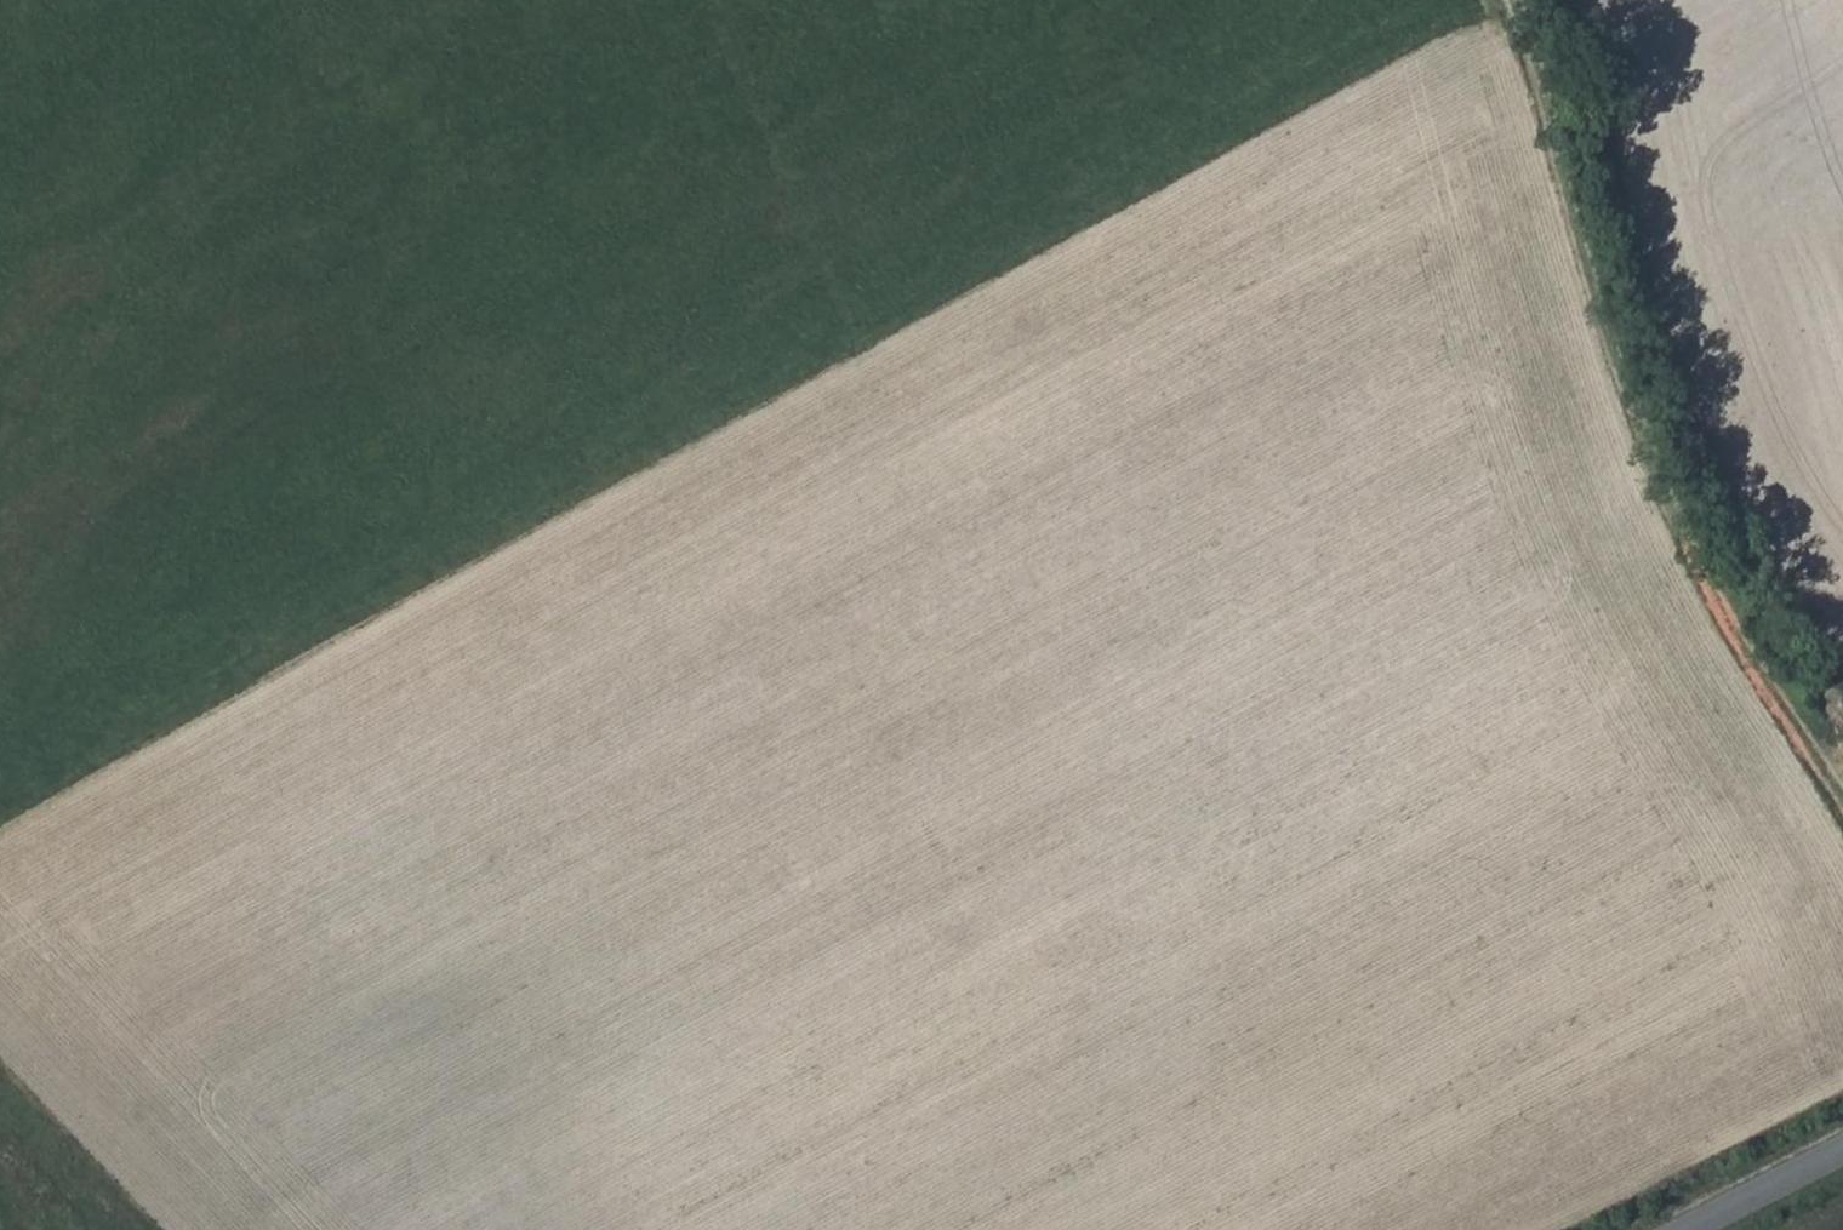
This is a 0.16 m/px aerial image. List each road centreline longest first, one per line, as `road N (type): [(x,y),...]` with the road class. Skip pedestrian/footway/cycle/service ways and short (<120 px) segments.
road 1 (tertiary): [(1686,1229),(1842,1149)]

